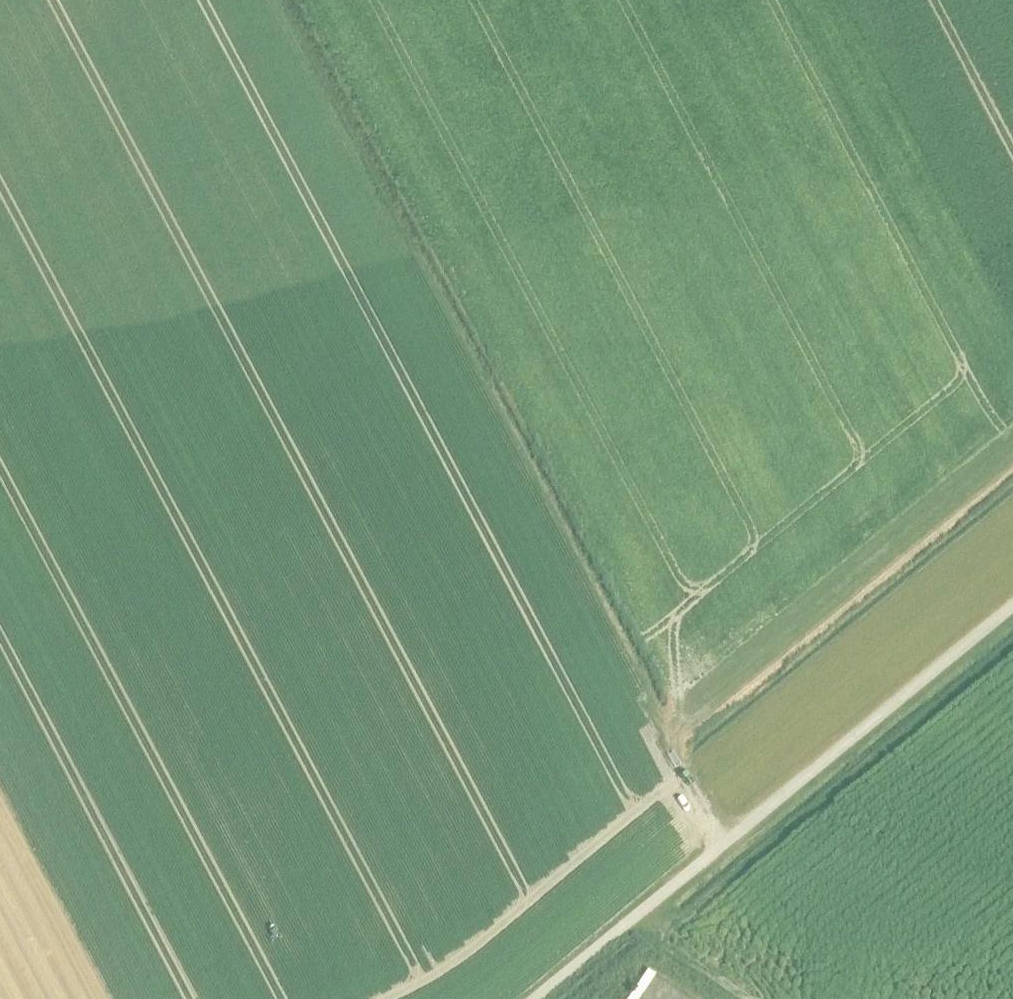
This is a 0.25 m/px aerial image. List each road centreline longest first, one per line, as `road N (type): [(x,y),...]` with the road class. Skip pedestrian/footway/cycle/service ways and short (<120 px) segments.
road 1 (unclassified): [(1012,613),(801,789),(518,998)]

